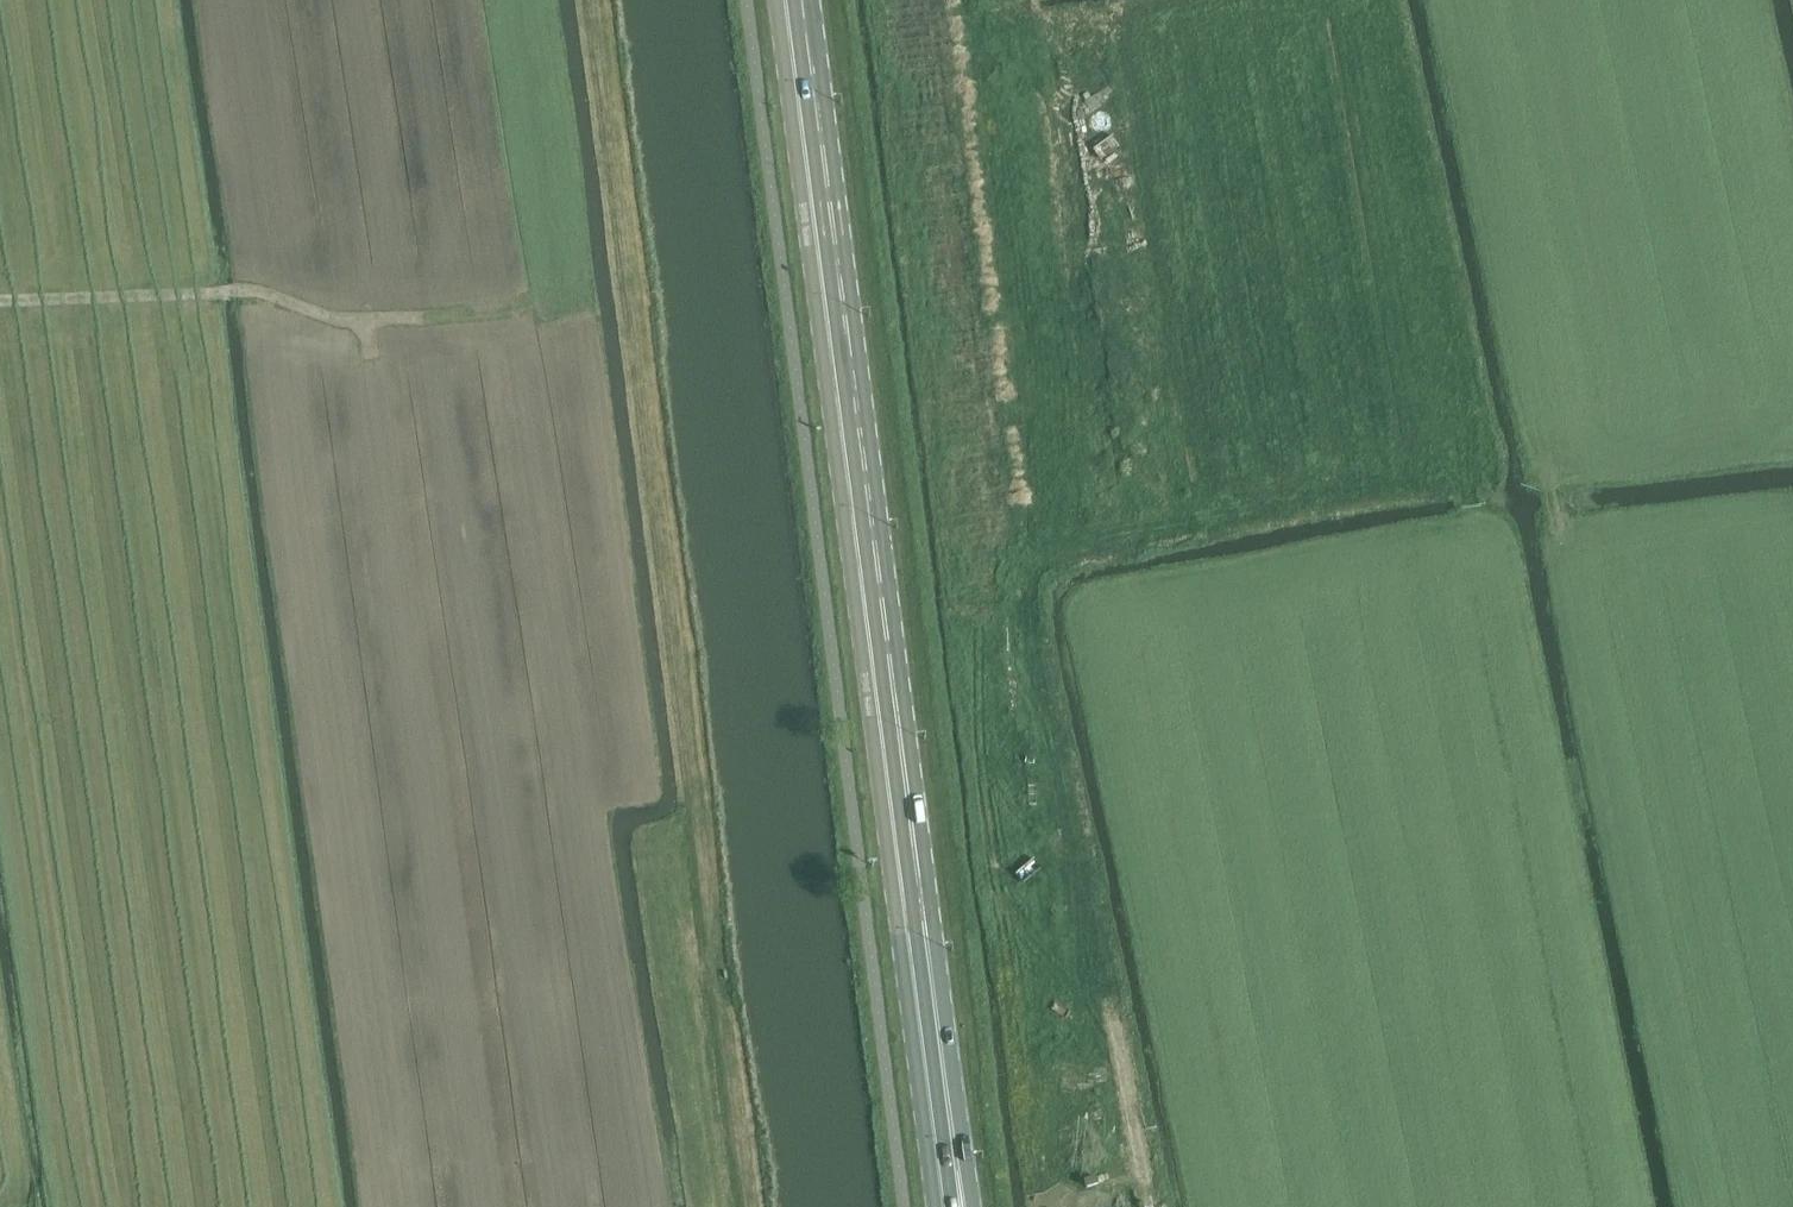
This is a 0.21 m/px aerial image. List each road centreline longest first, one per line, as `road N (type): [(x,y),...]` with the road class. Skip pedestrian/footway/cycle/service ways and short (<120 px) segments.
road 1 (primary): [(810,0),(969,1206)]
road 2 (track): [(421,317),(333,318),(257,291),(0,298)]

